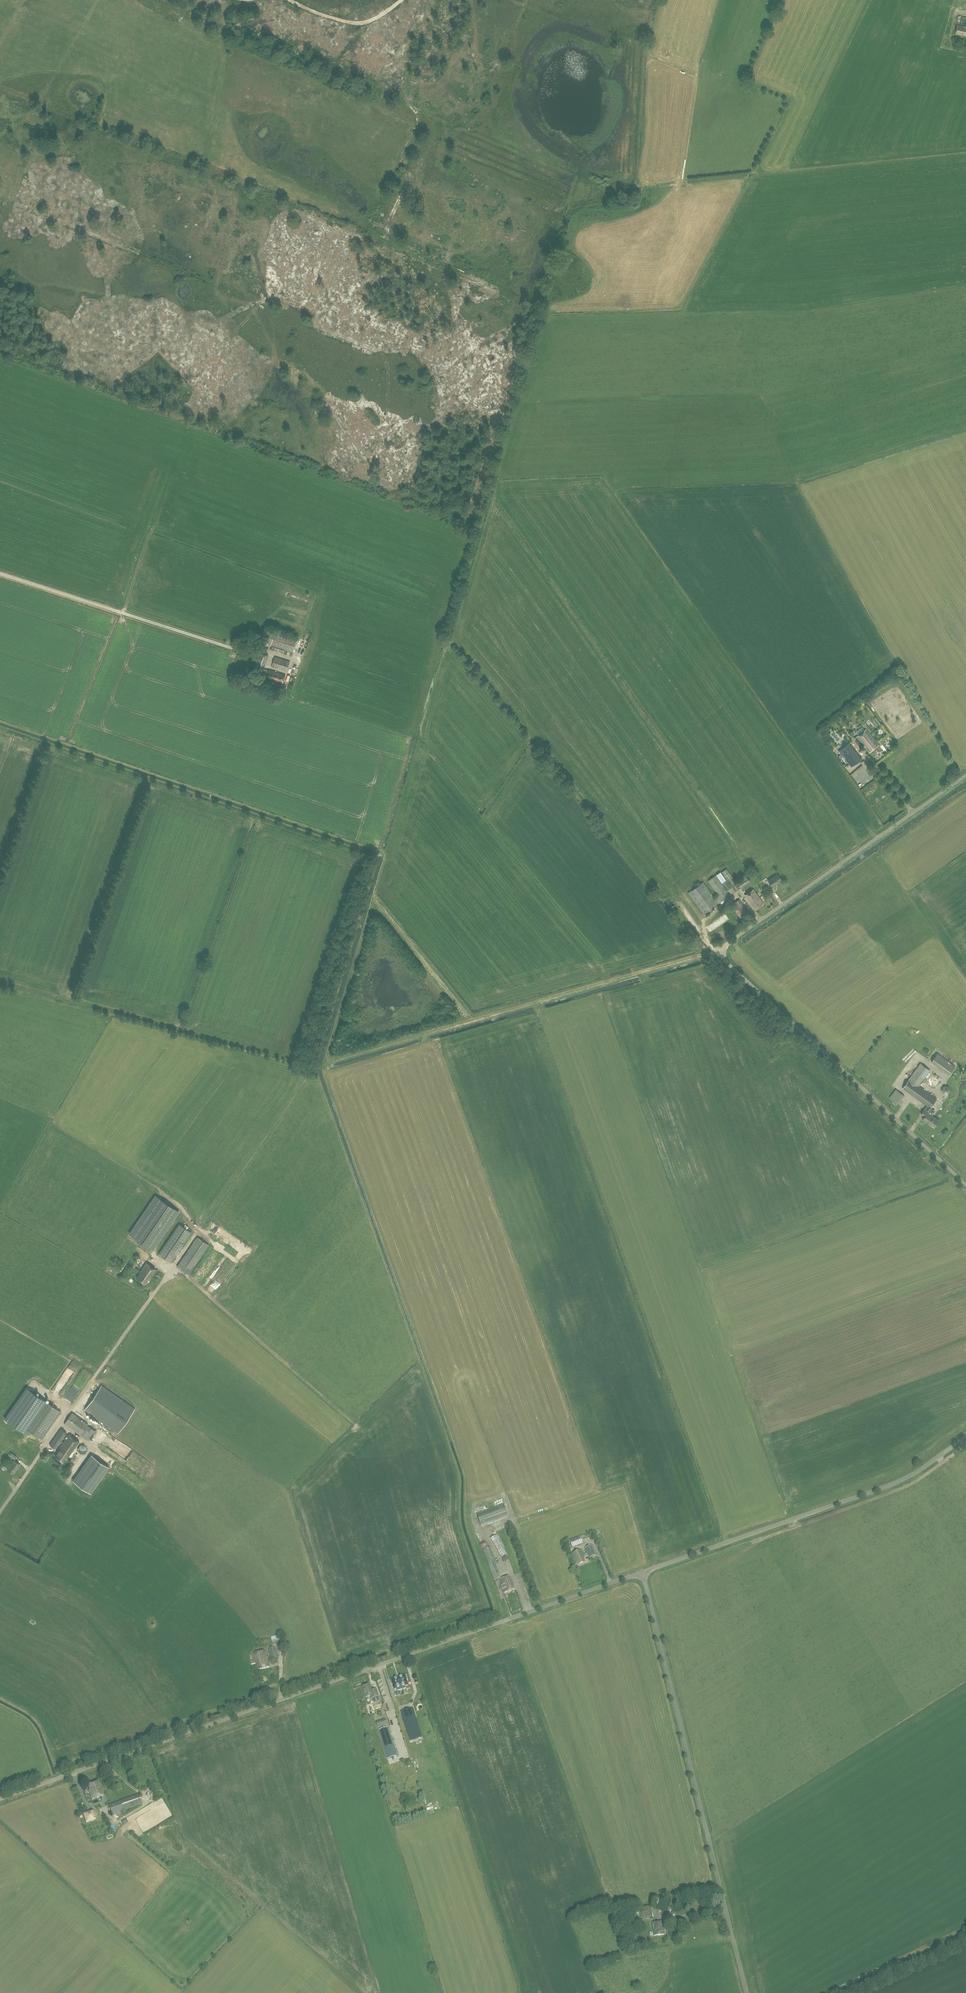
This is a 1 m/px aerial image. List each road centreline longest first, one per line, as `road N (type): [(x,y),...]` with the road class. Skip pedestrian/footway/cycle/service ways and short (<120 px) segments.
road 1 (unclassified): [(0,1800),(643,1572)]
road 2 (unclassified): [(965,1185),(724,952),(965,776)]
road 3 (unclassified): [(747,1992),(643,1572)]
road 4 (track): [(426,1033),(337,1059),(328,1054),(372,912),(466,1021)]
road 5 (unclassified): [(643,1572),(896,1483),(965,1437)]
road 6 (track): [(725,957),(699,956),(426,1033),(425,1044)]
road 7 (unclassified): [(0,1512),(170,1271)]
road 8 (unclassified): [(241,651),(0,574)]
road 9 (track): [(0,983),(179,1032)]
road 10 (track): [(965,1928),(828,1992)]

